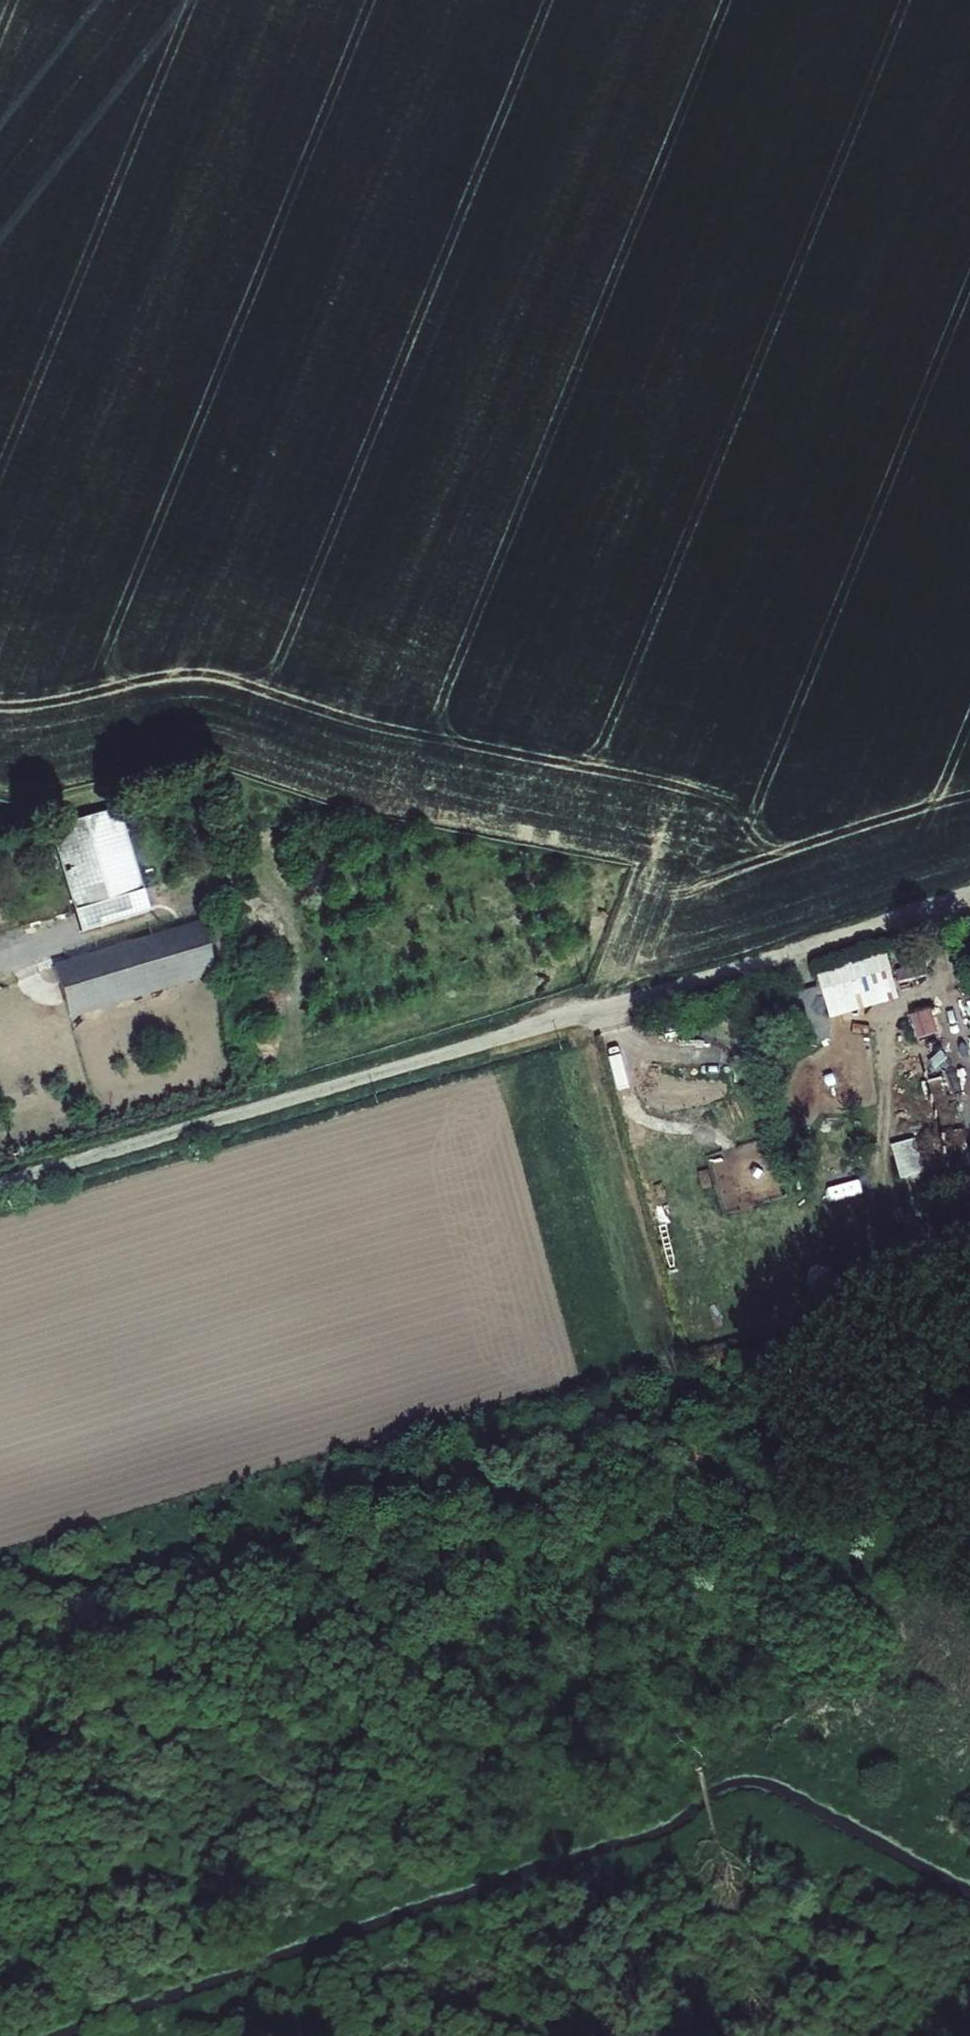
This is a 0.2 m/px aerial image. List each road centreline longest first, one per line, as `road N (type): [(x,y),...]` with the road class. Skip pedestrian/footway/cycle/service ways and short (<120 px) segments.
road 1 (track): [(969,899),(0,1187)]

